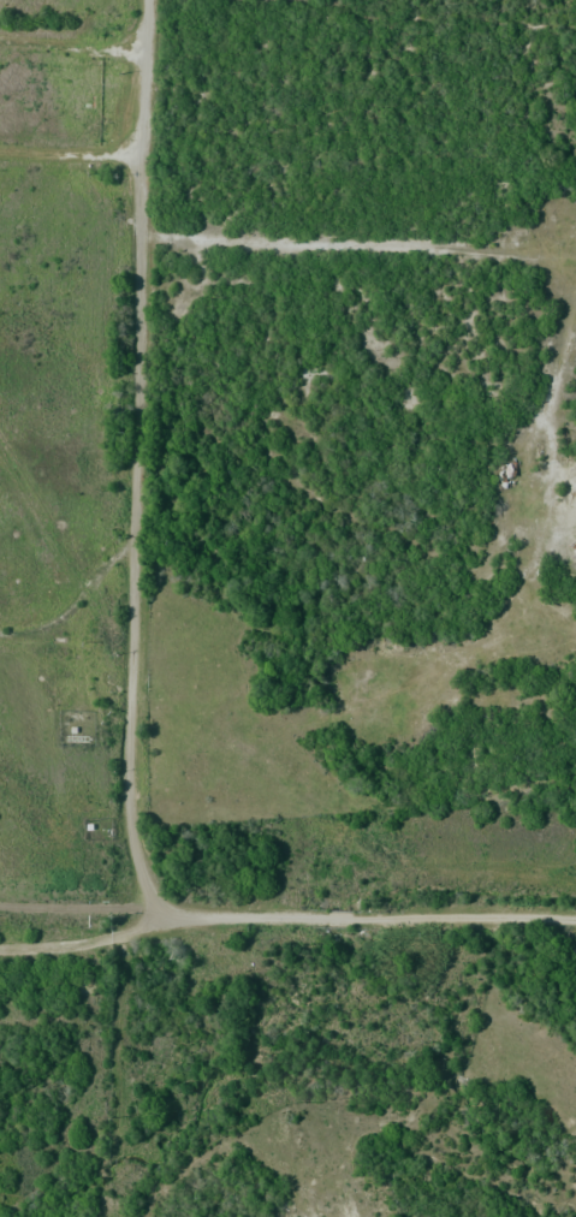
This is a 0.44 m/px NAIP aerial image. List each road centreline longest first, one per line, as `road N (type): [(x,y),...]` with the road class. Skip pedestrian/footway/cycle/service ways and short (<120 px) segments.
road 1 (residential): [(198,921),(160,908),(139,878),(127,687),(143,0)]
road 2 (tertiary): [(0,947),(242,918),(575,922)]
road 3 (residential): [(0,633),(22,634),(60,617),(131,544)]
road 4 (residential): [(0,152),(139,159)]

